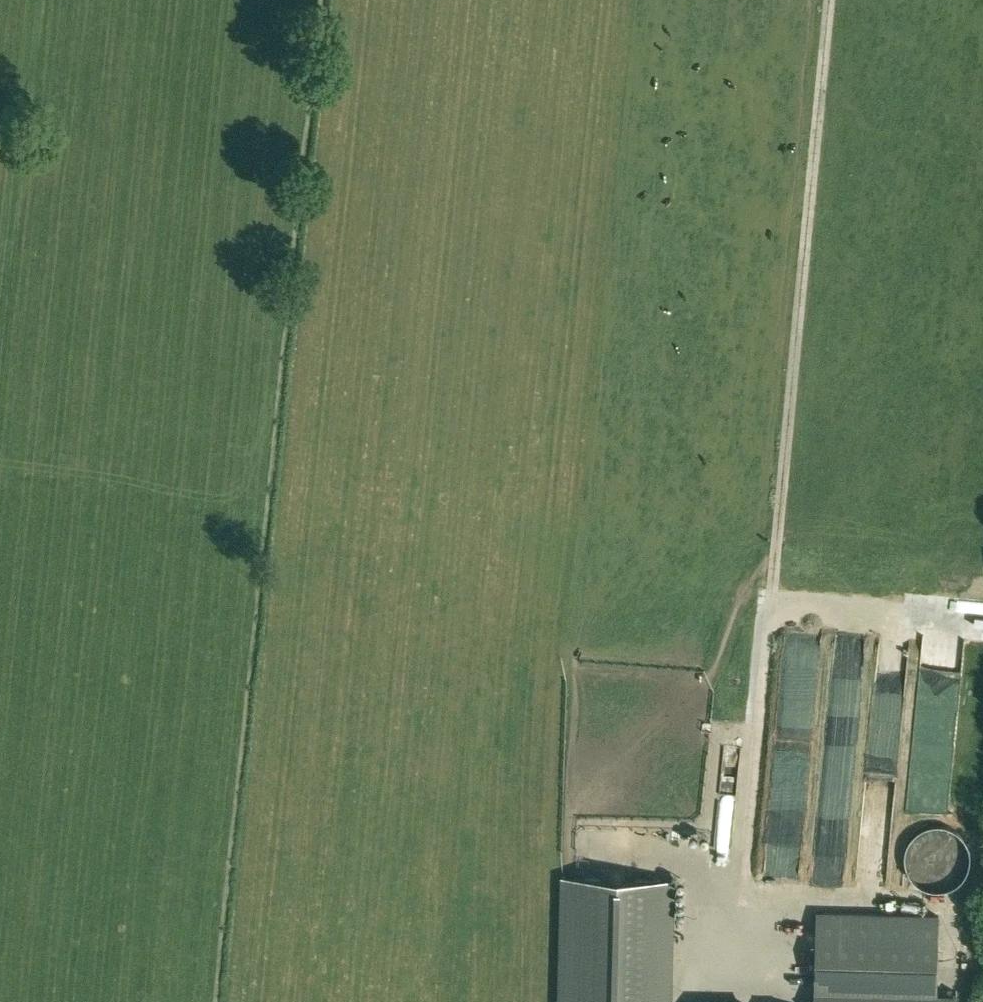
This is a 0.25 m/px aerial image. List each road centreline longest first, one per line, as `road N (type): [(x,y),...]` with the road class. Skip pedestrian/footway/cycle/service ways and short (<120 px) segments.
road 1 (track): [(828,0),(745,846),(684,963),(683,1001)]

